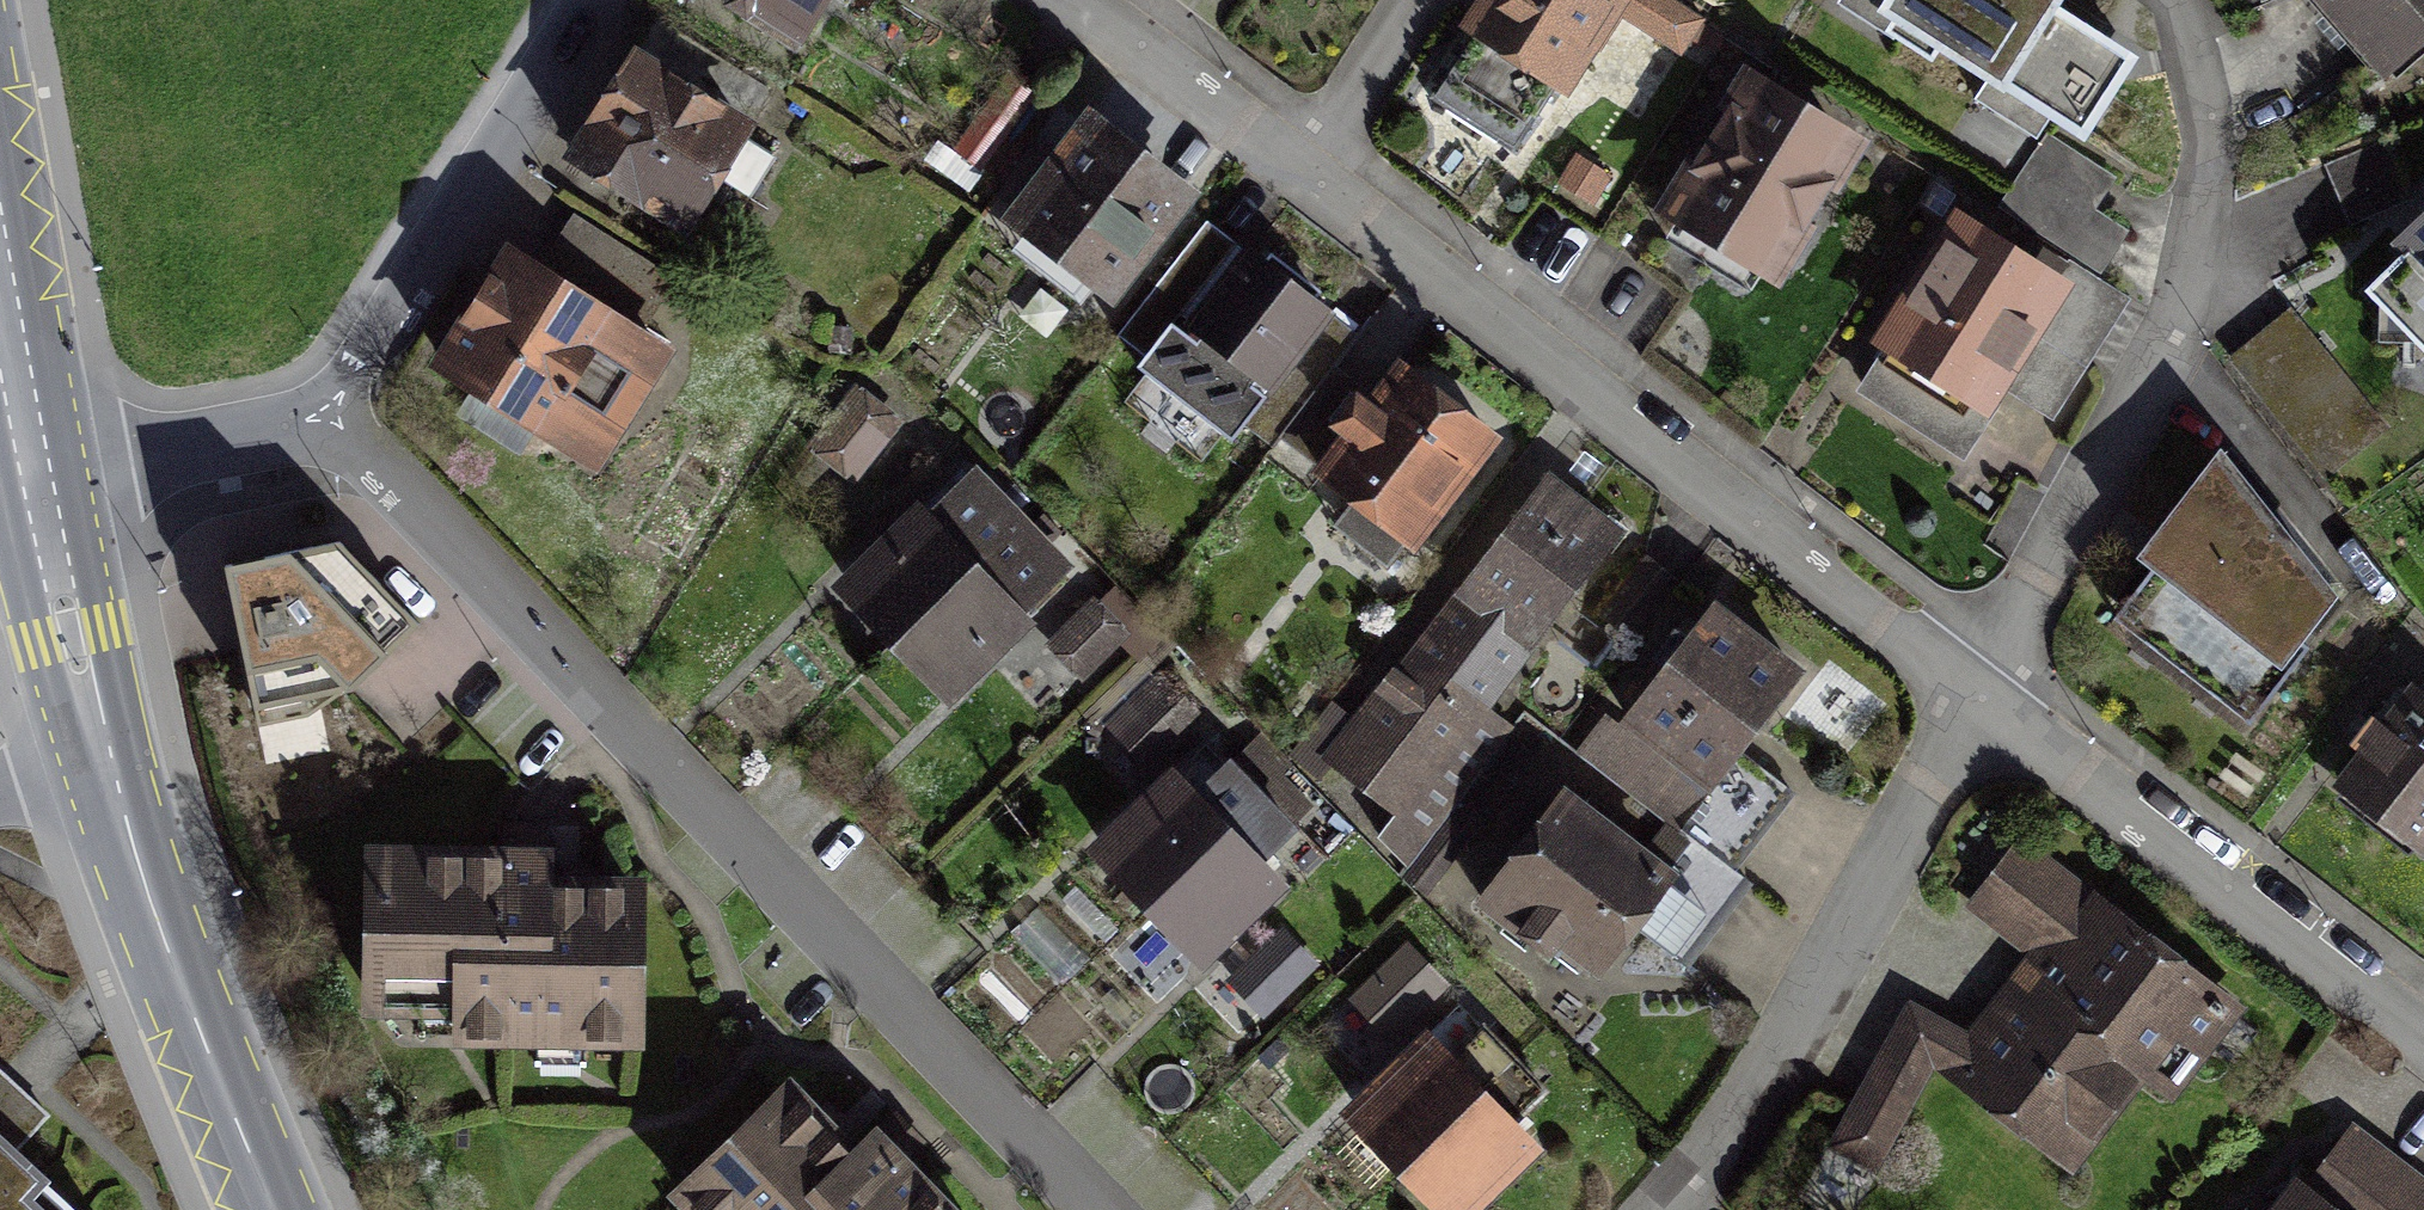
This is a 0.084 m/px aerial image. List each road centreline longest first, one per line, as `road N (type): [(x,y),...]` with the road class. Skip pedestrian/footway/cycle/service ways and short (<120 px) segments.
road 1 (residential): [(328,410),(1092,1209)]
road 2 (residential): [(1309,161),(1984,697)]
road 3 (residential): [(2172,0),(2203,33),(2217,113),(2207,216),(2173,337),(1984,697)]
road 4 (residential): [(1984,697),(1914,801),(1744,1123),(1659,1209)]
road 5 (residential): [(1984,697),(2423,1035)]
road 6 (residential): [(328,410),(594,0)]
road 7 (secondary): [(273,1209),(147,897),(106,751)]
road 8 (residential): [(35,478),(274,430),(328,410)]
road 9 (residential): [(1063,0),(1309,161)]
road 10 (secondary): [(106,751),(69,635),(35,478)]
road 11 (secondary): [(35,478),(0,288)]
road 12 (residential): [(1309,161),(1415,0)]

